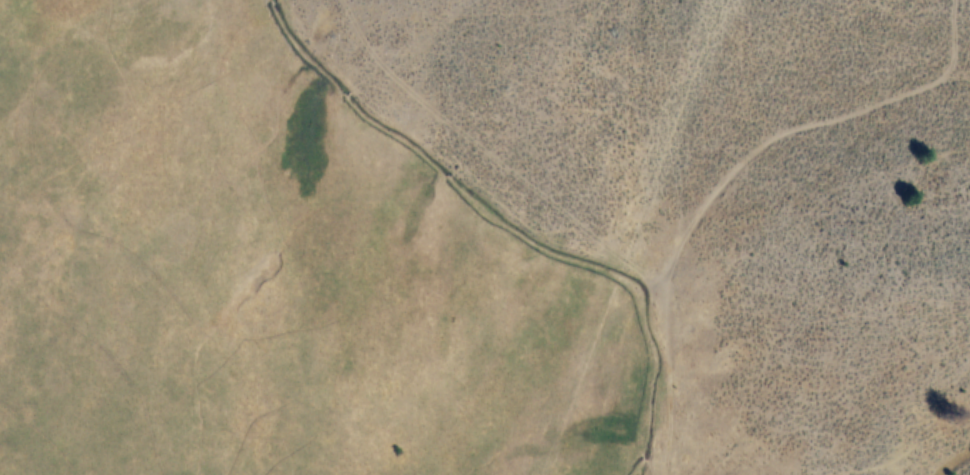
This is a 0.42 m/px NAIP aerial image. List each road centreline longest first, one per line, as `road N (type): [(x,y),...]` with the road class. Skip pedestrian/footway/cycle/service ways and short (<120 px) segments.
road 1 (residential): [(644,474),(667,244),(697,189),(769,117),(901,87),(969,85)]

